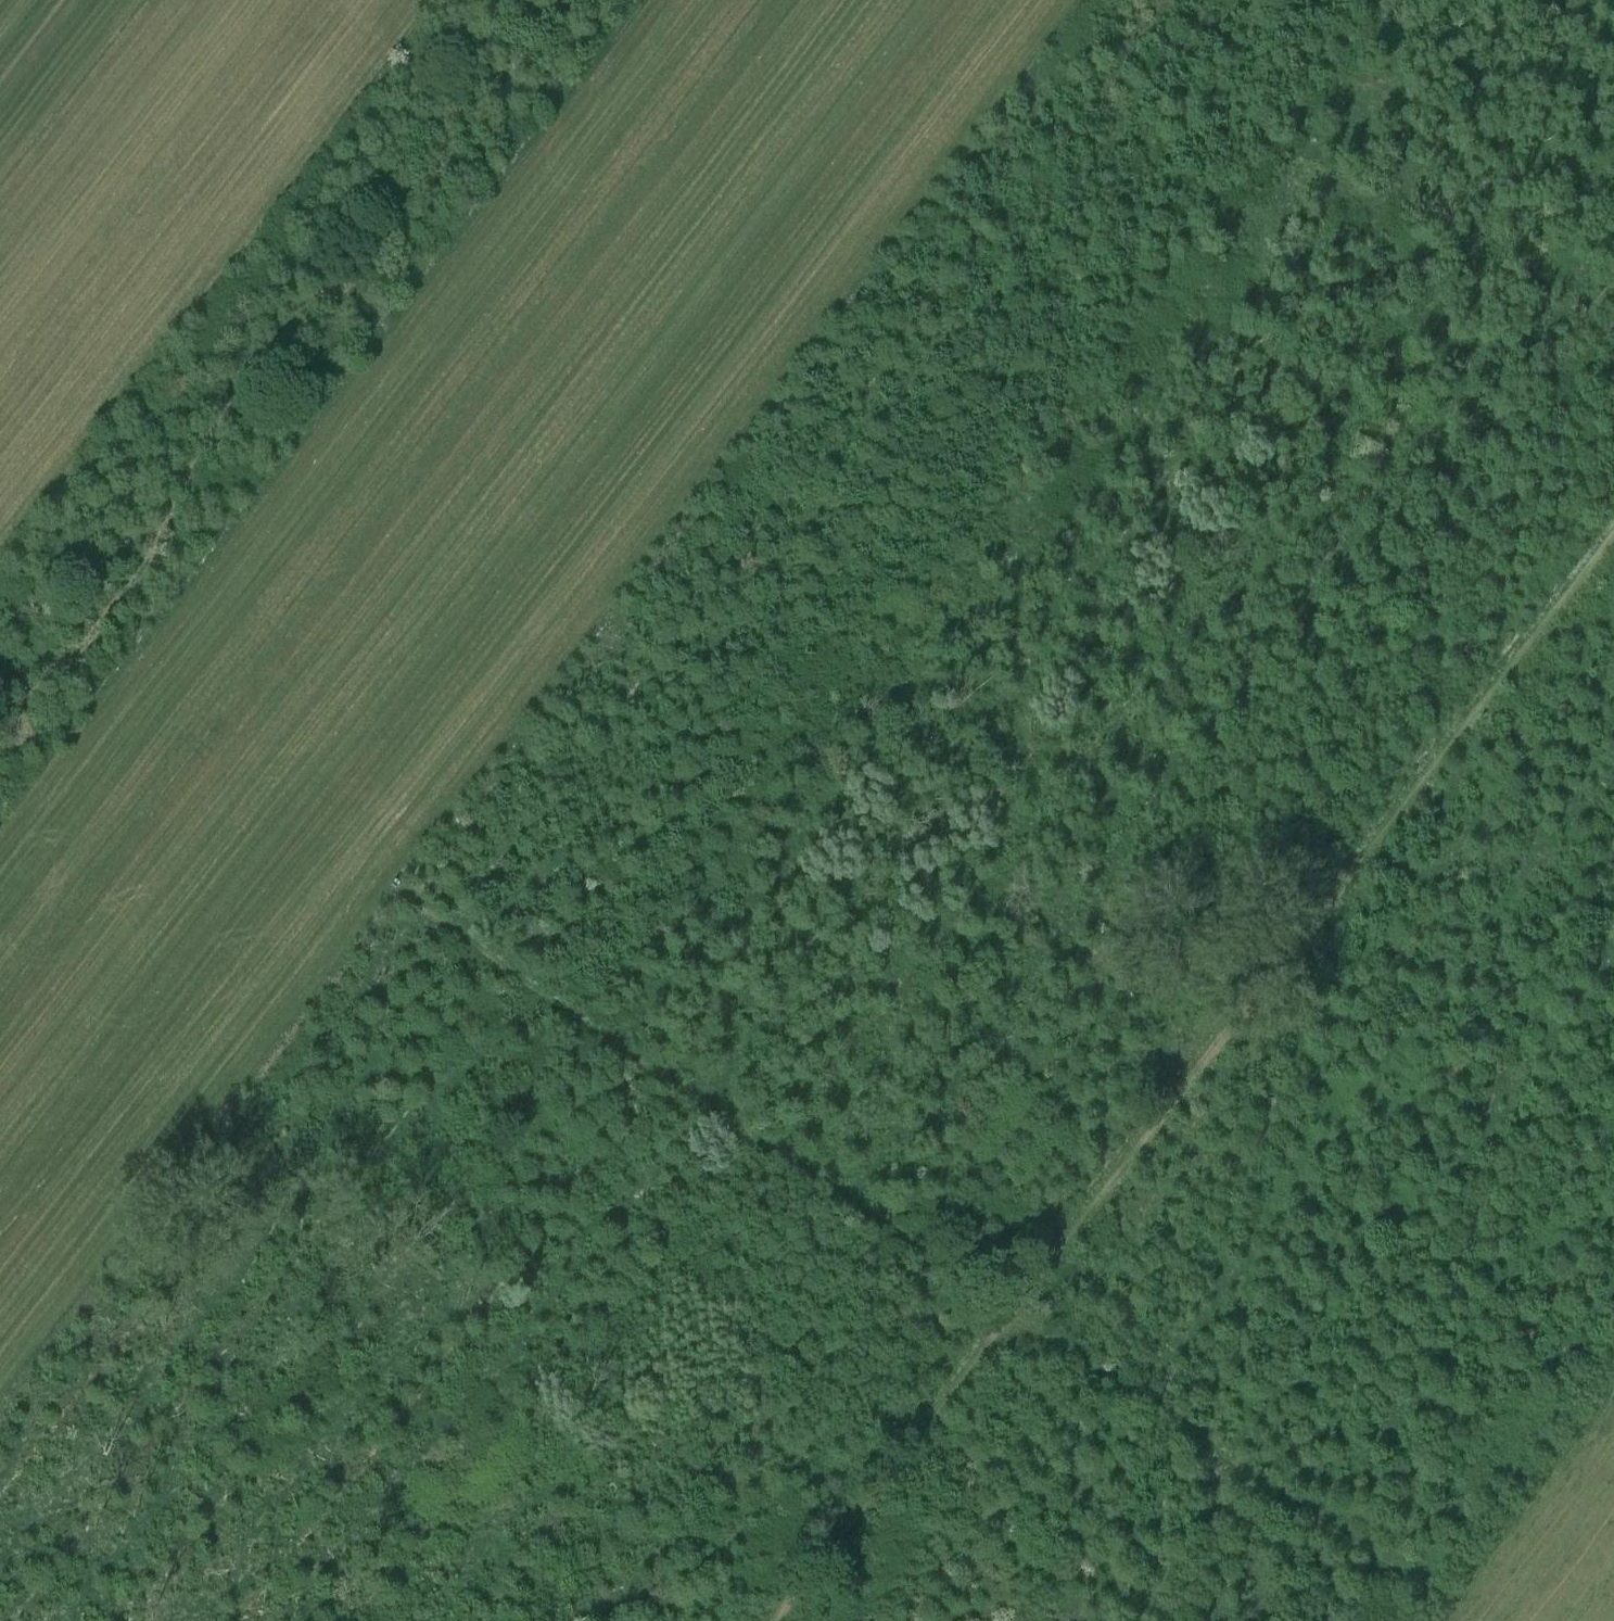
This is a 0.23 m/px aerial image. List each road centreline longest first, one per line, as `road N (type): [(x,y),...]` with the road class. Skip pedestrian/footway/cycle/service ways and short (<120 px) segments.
road 1 (track): [(778,1620),(1613,531)]
road 2 (track): [(1012,1316),(1431,1588)]
road 3 (track): [(1613,1126),(1565,1189),(1517,1271),(1317,1514)]

